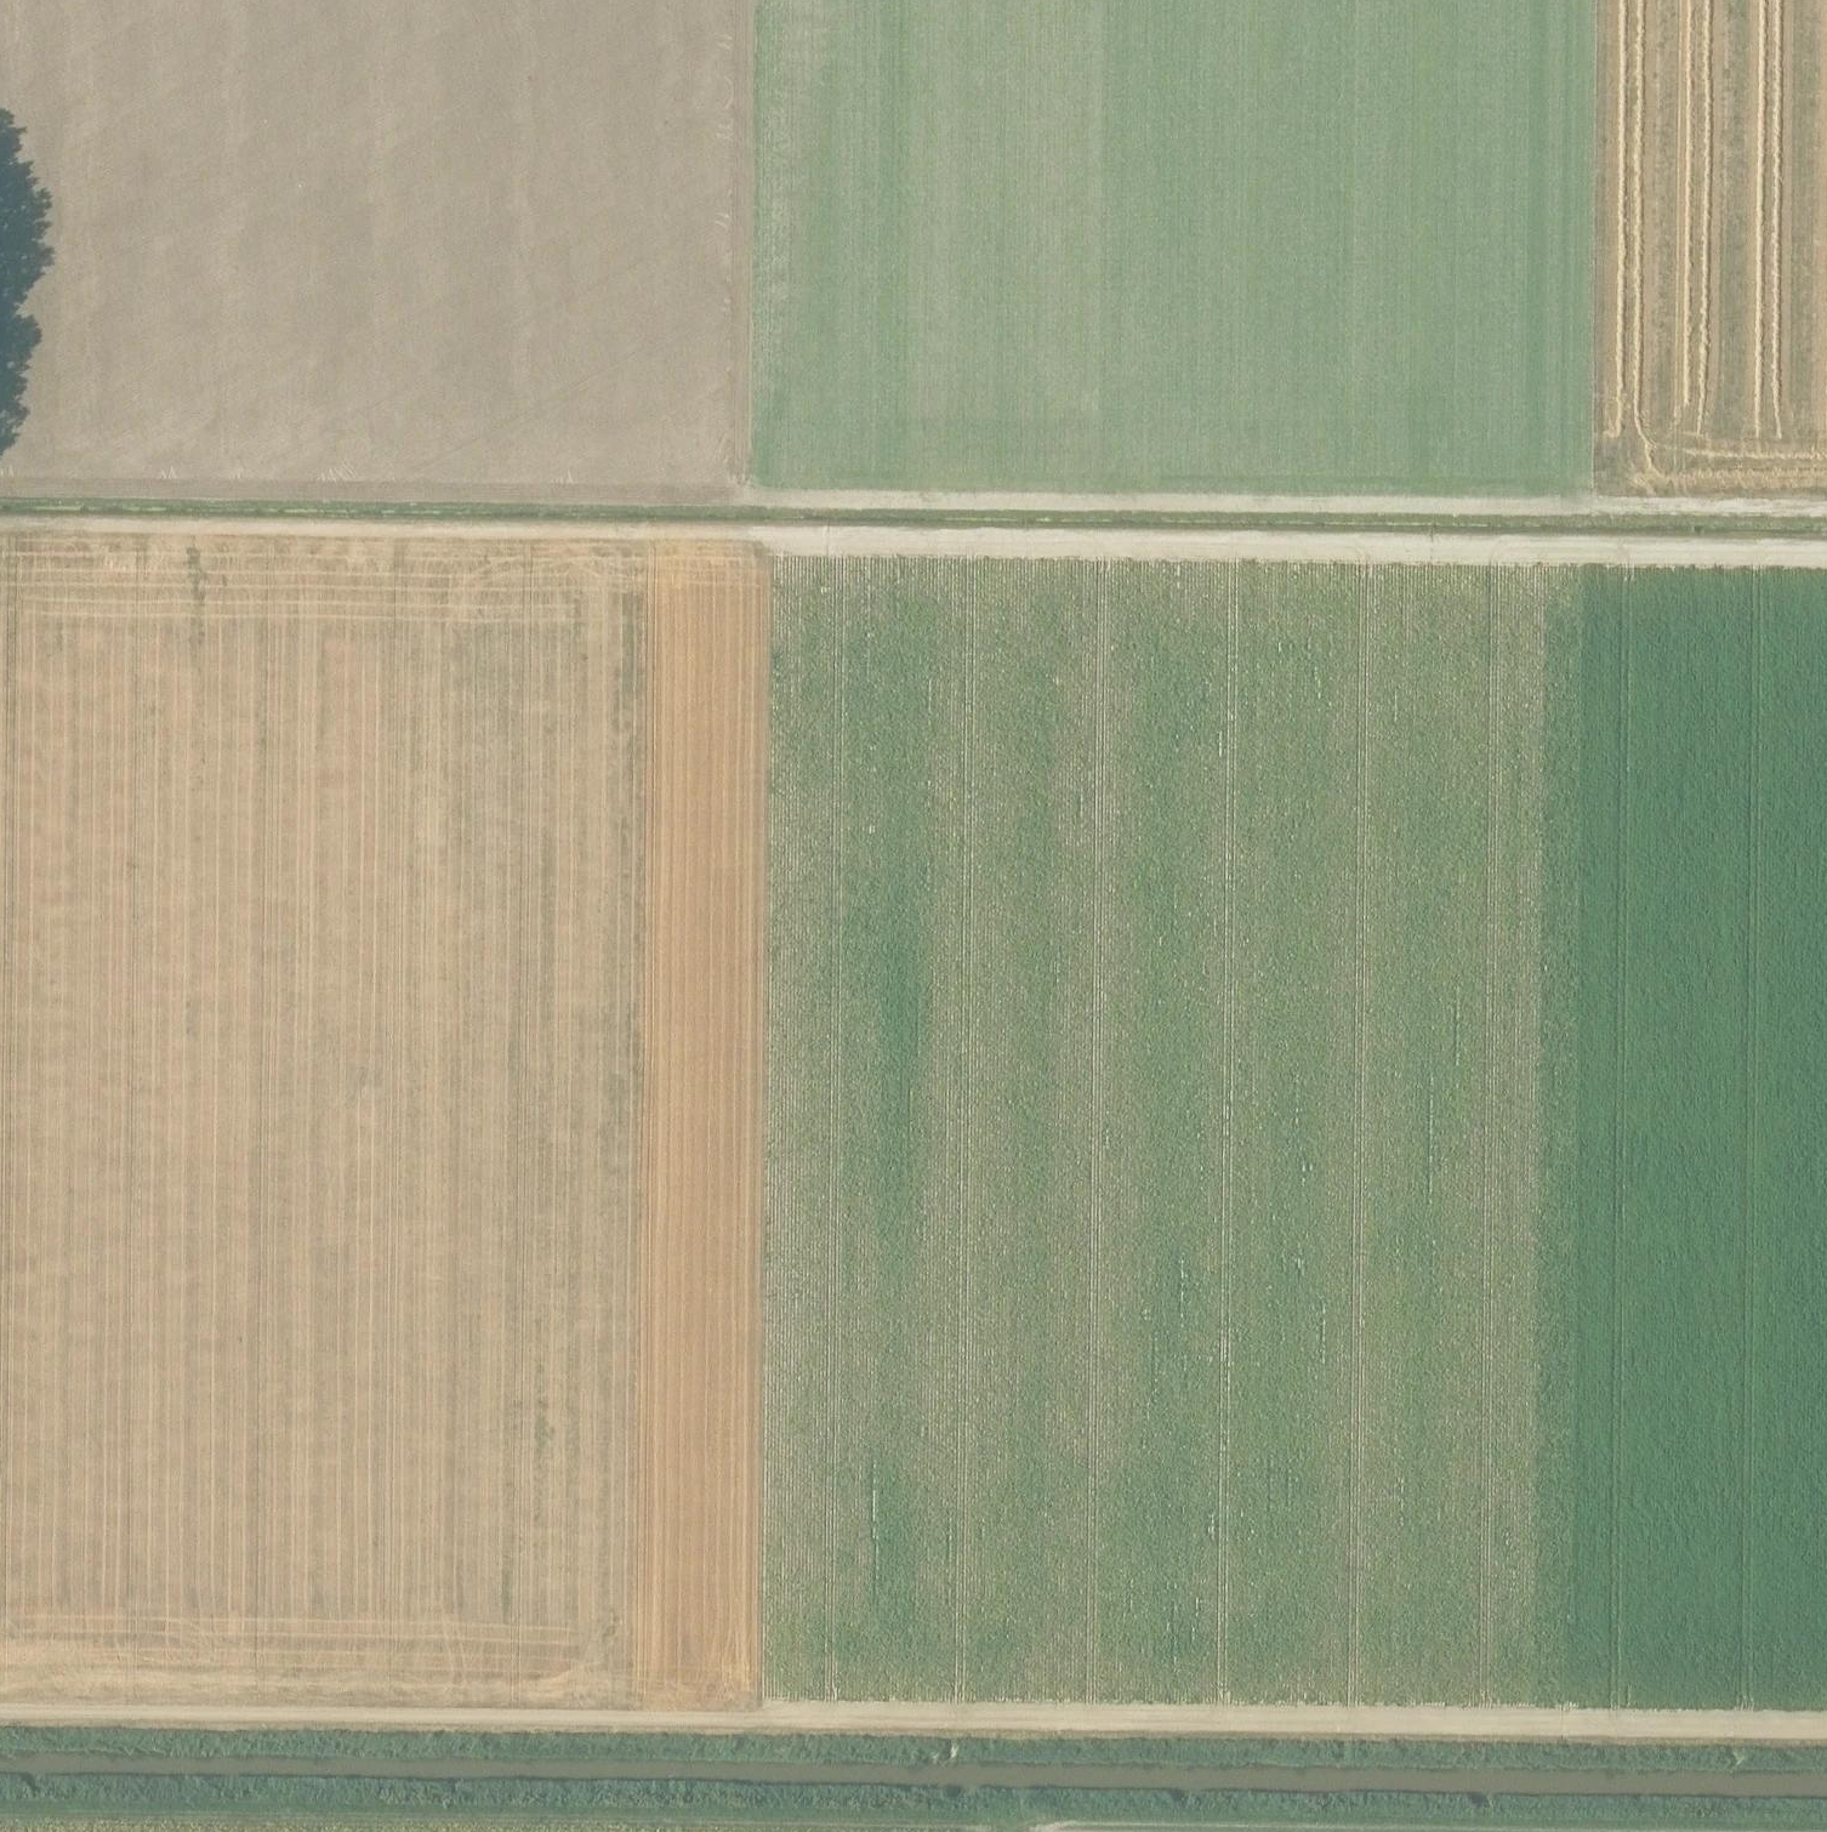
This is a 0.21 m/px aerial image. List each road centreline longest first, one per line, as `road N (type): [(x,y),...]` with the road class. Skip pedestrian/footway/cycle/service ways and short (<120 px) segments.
road 1 (track): [(1826,1733),(0,1716)]

